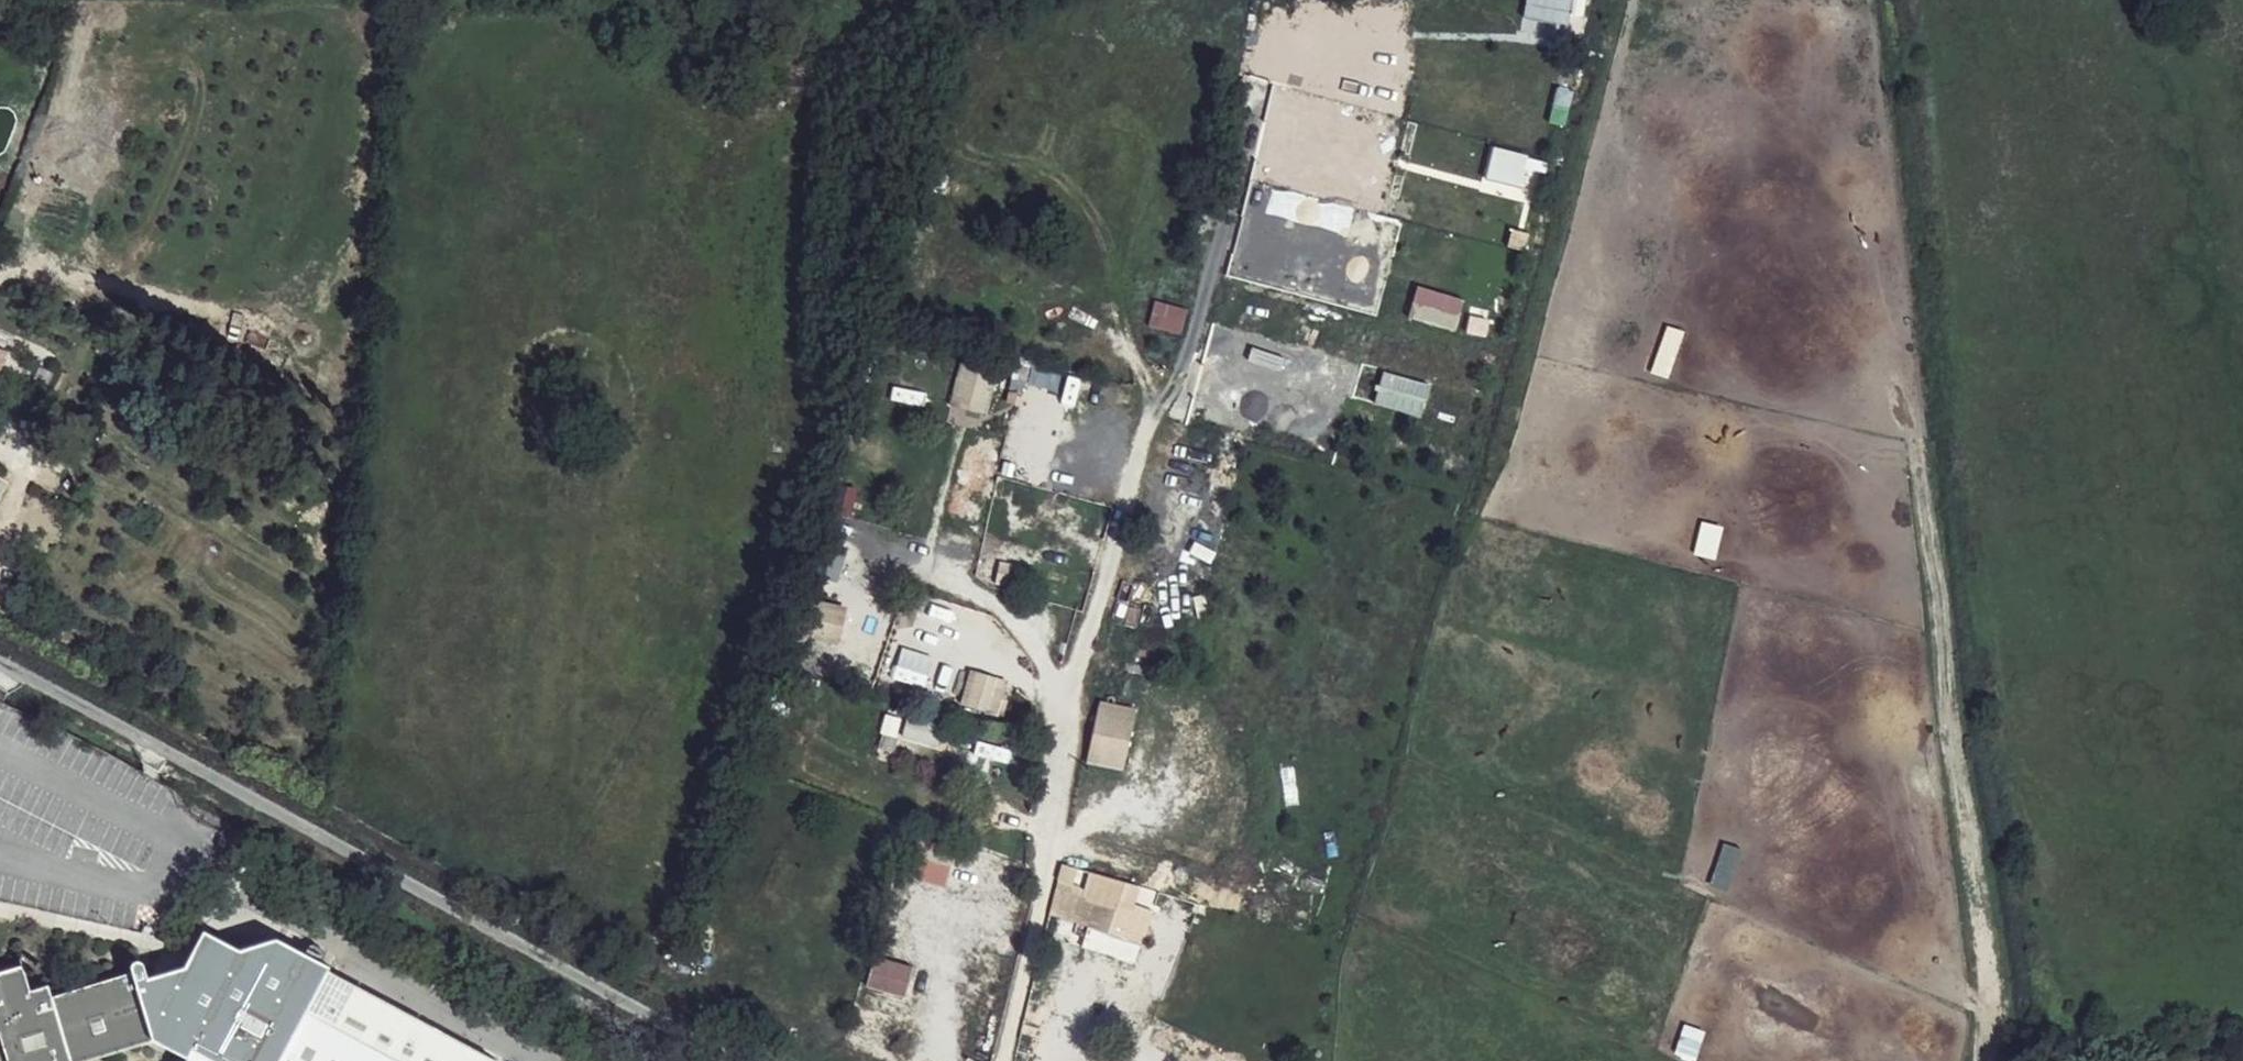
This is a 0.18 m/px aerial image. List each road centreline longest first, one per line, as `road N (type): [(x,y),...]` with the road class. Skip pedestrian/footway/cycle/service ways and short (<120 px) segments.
road 1 (residential): [(0,671),(729,1060)]

